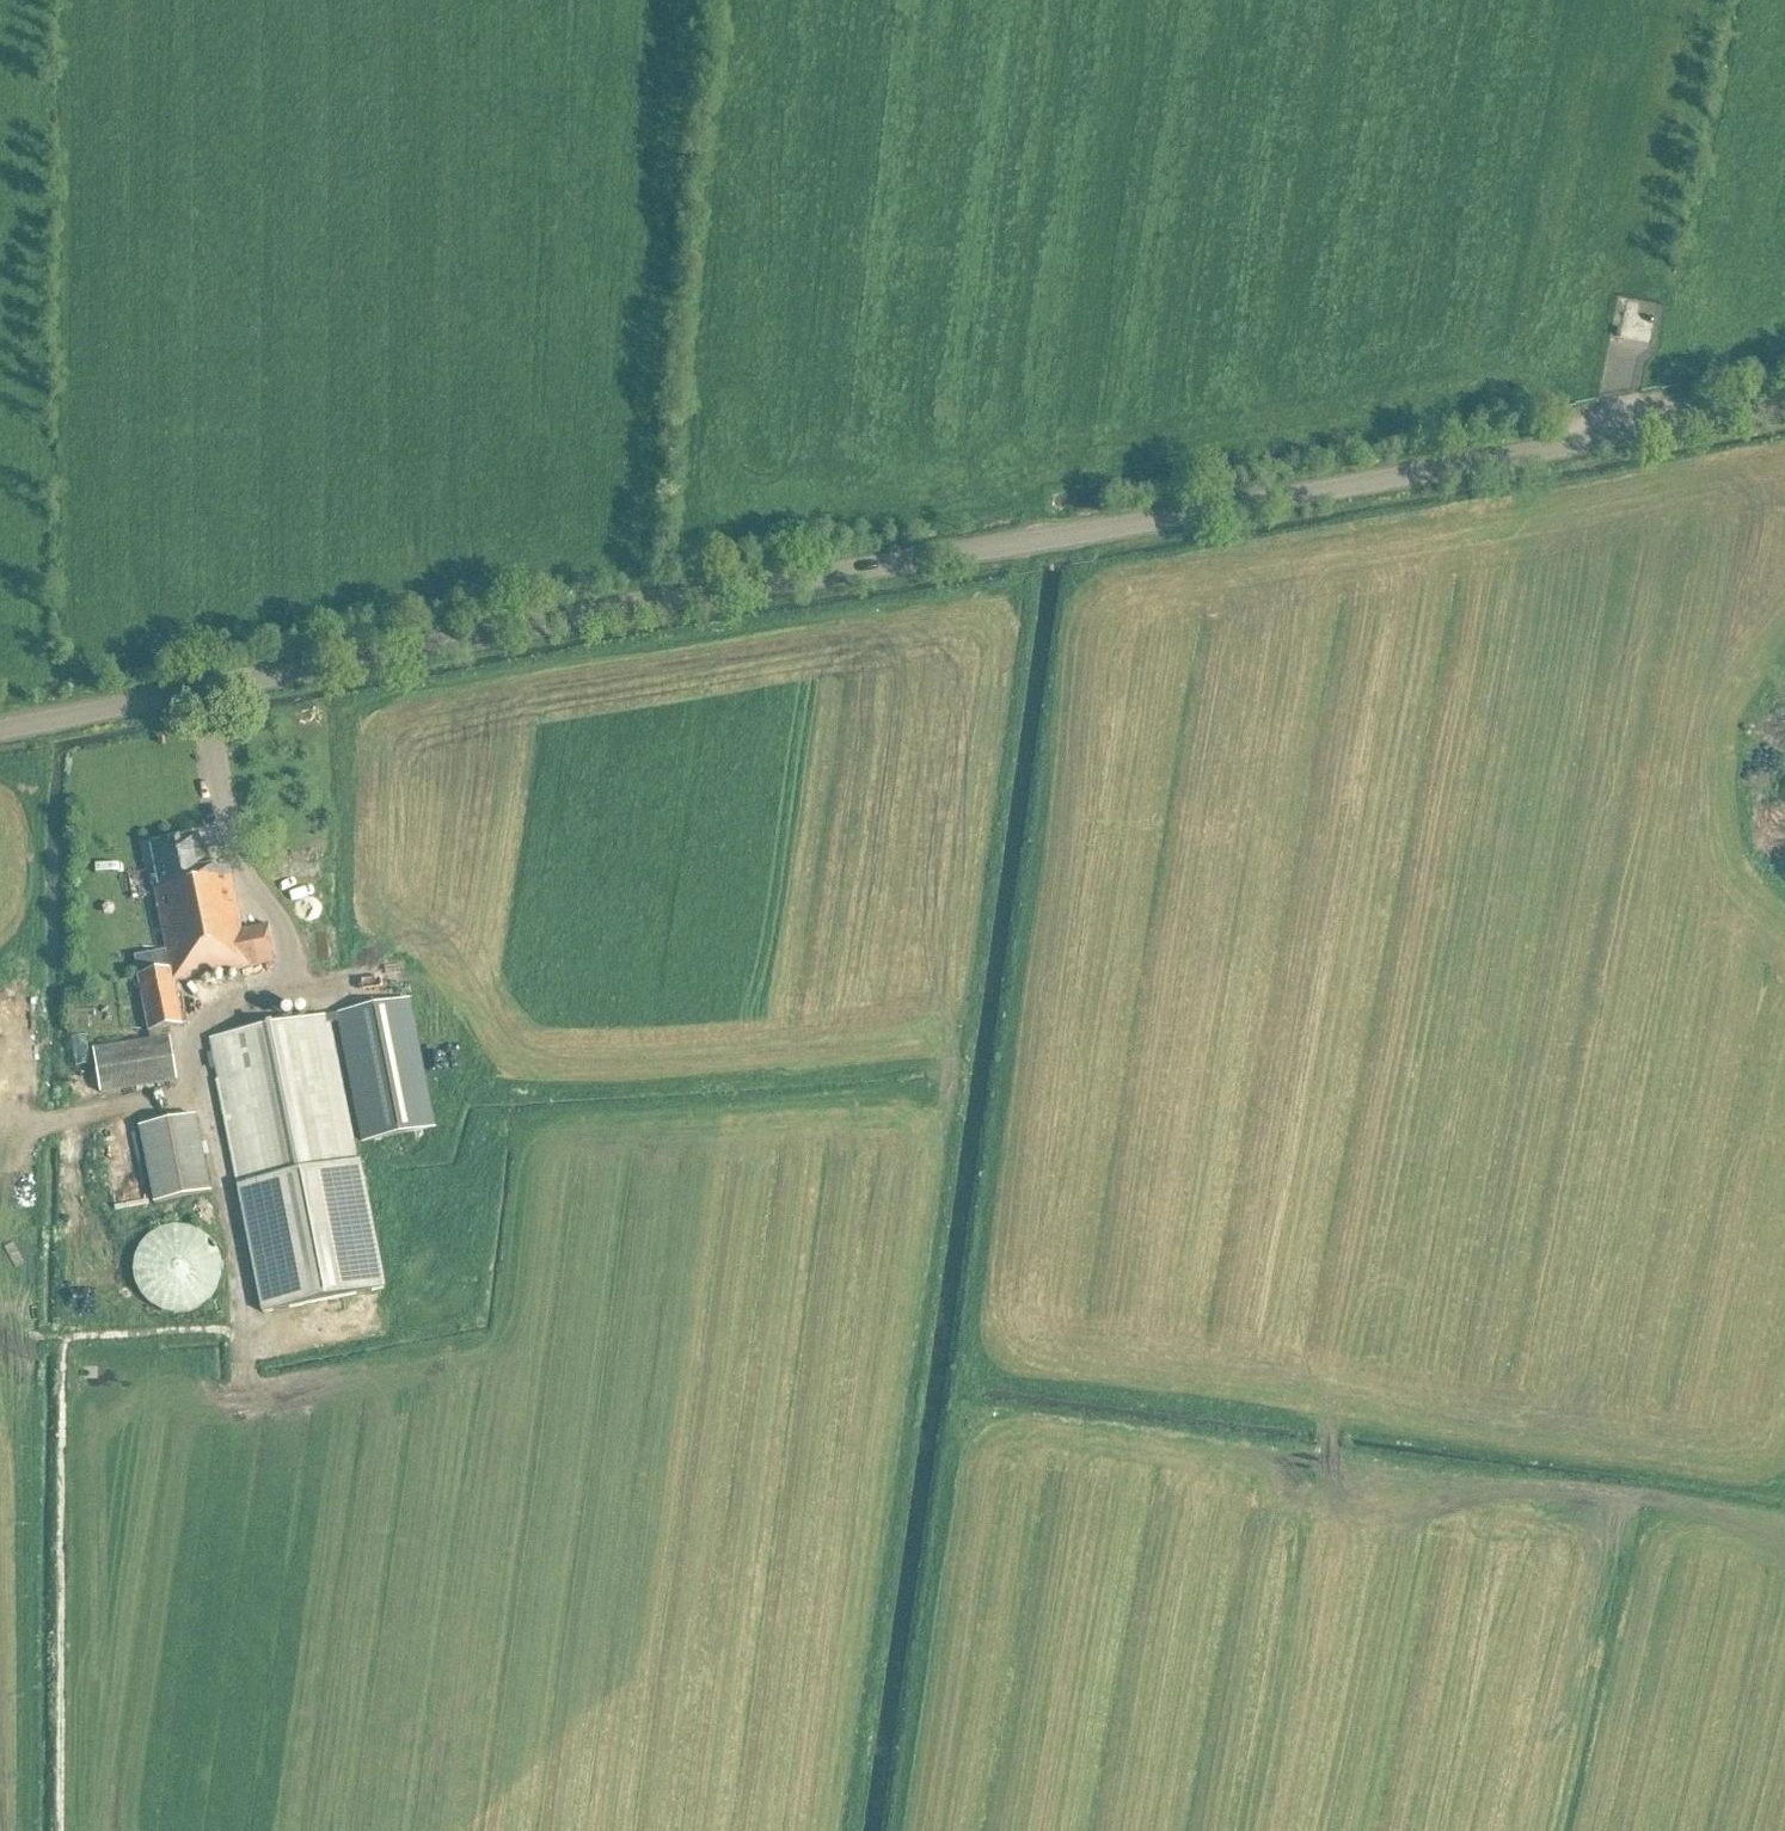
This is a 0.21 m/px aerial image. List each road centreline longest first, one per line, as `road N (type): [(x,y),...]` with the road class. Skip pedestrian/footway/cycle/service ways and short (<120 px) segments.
road 1 (unclassified): [(0,738),(394,656),(1784,406)]

